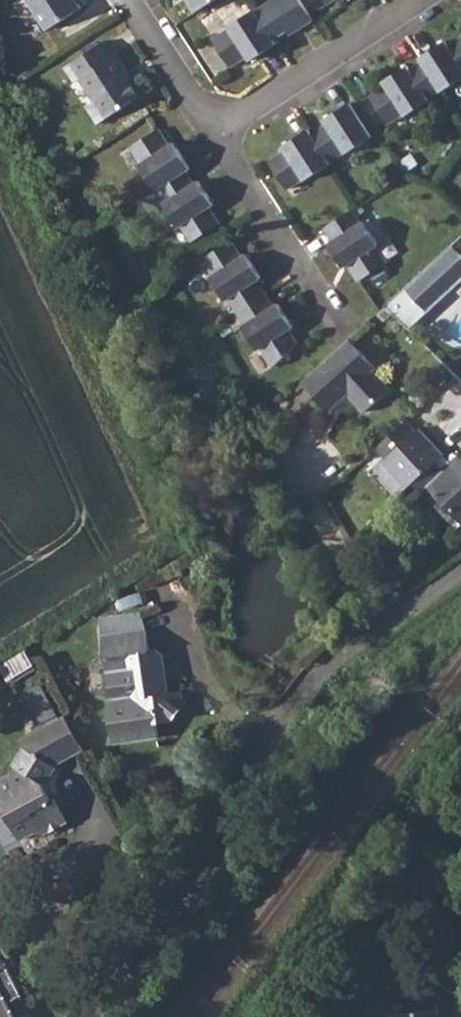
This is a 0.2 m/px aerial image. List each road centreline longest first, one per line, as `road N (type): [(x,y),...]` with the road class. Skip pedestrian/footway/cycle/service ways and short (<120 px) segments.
road 1 (residential): [(460,569),(429,599),(378,624),(327,662),(266,725),(181,900),(96,1016)]
road 2 (residential): [(418,0),(216,131)]
road 3 (residential): [(216,131),(334,315)]
road 4 (residential): [(216,131),(132,0)]

